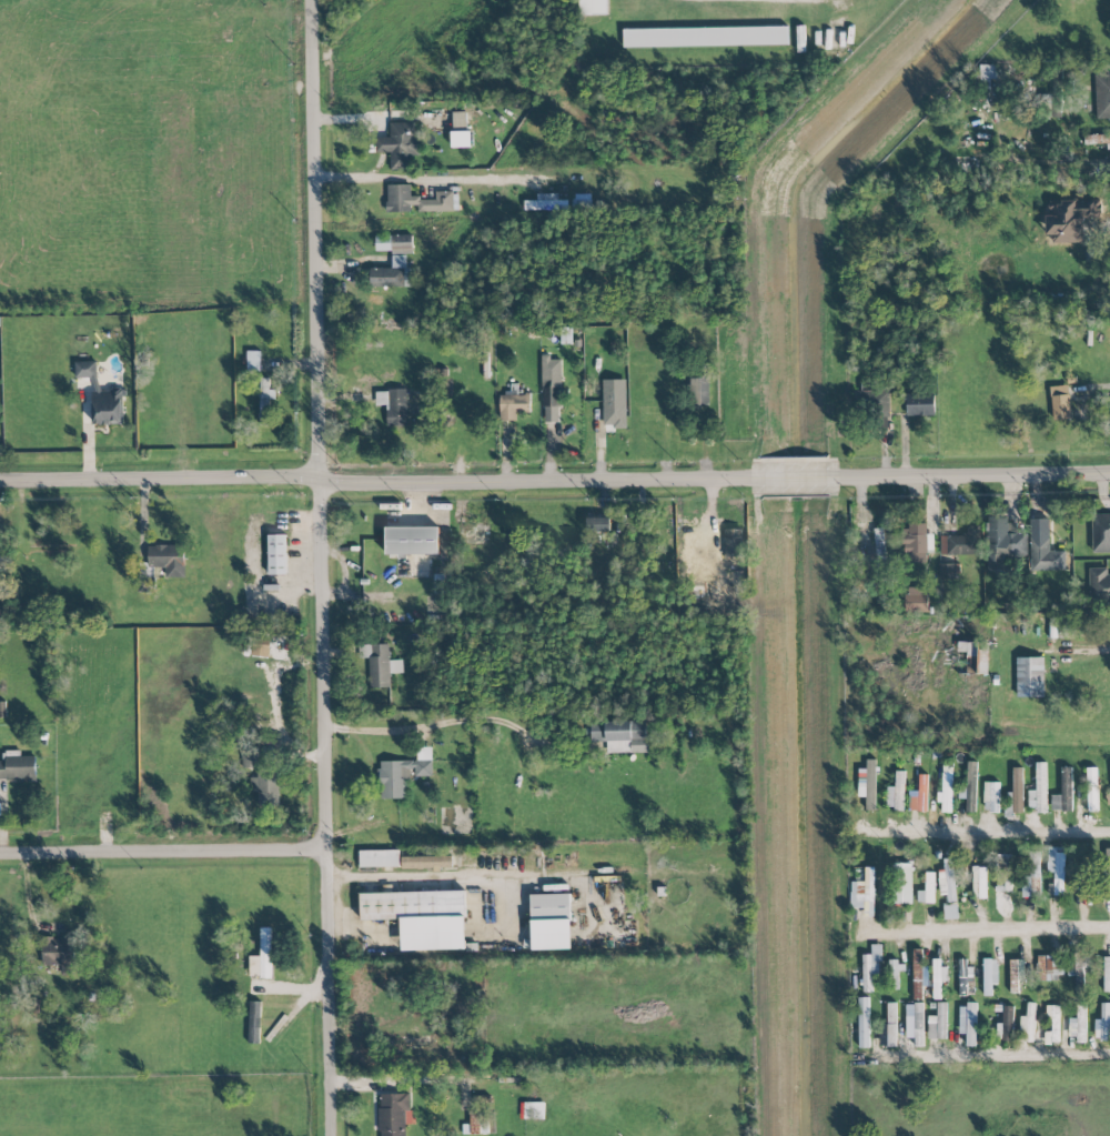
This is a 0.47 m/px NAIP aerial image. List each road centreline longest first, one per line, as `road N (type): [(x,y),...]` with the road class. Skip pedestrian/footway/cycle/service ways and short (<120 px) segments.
road 1 (residential): [(332,1135),(312,0)]
road 2 (tertiary): [(0,485),(749,481)]
road 3 (residential): [(0,856),(327,852)]
road 4 (tertiary): [(844,480),(1109,476)]

